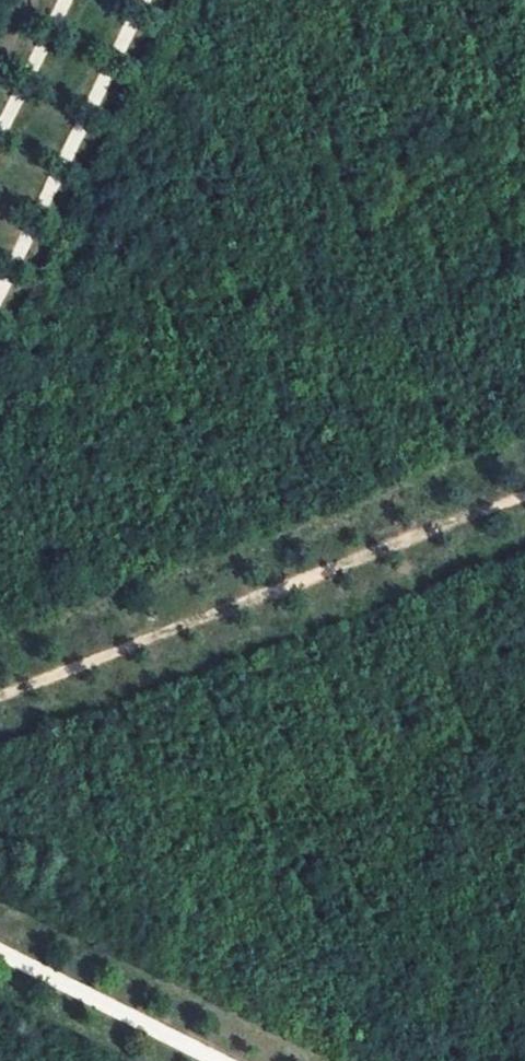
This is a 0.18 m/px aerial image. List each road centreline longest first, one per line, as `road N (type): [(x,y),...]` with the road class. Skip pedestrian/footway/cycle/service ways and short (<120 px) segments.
road 1 (track): [(145,0),(0,292)]
road 2 (track): [(218,1060),(0,952)]
road 3 (track): [(0,132),(65,0)]

